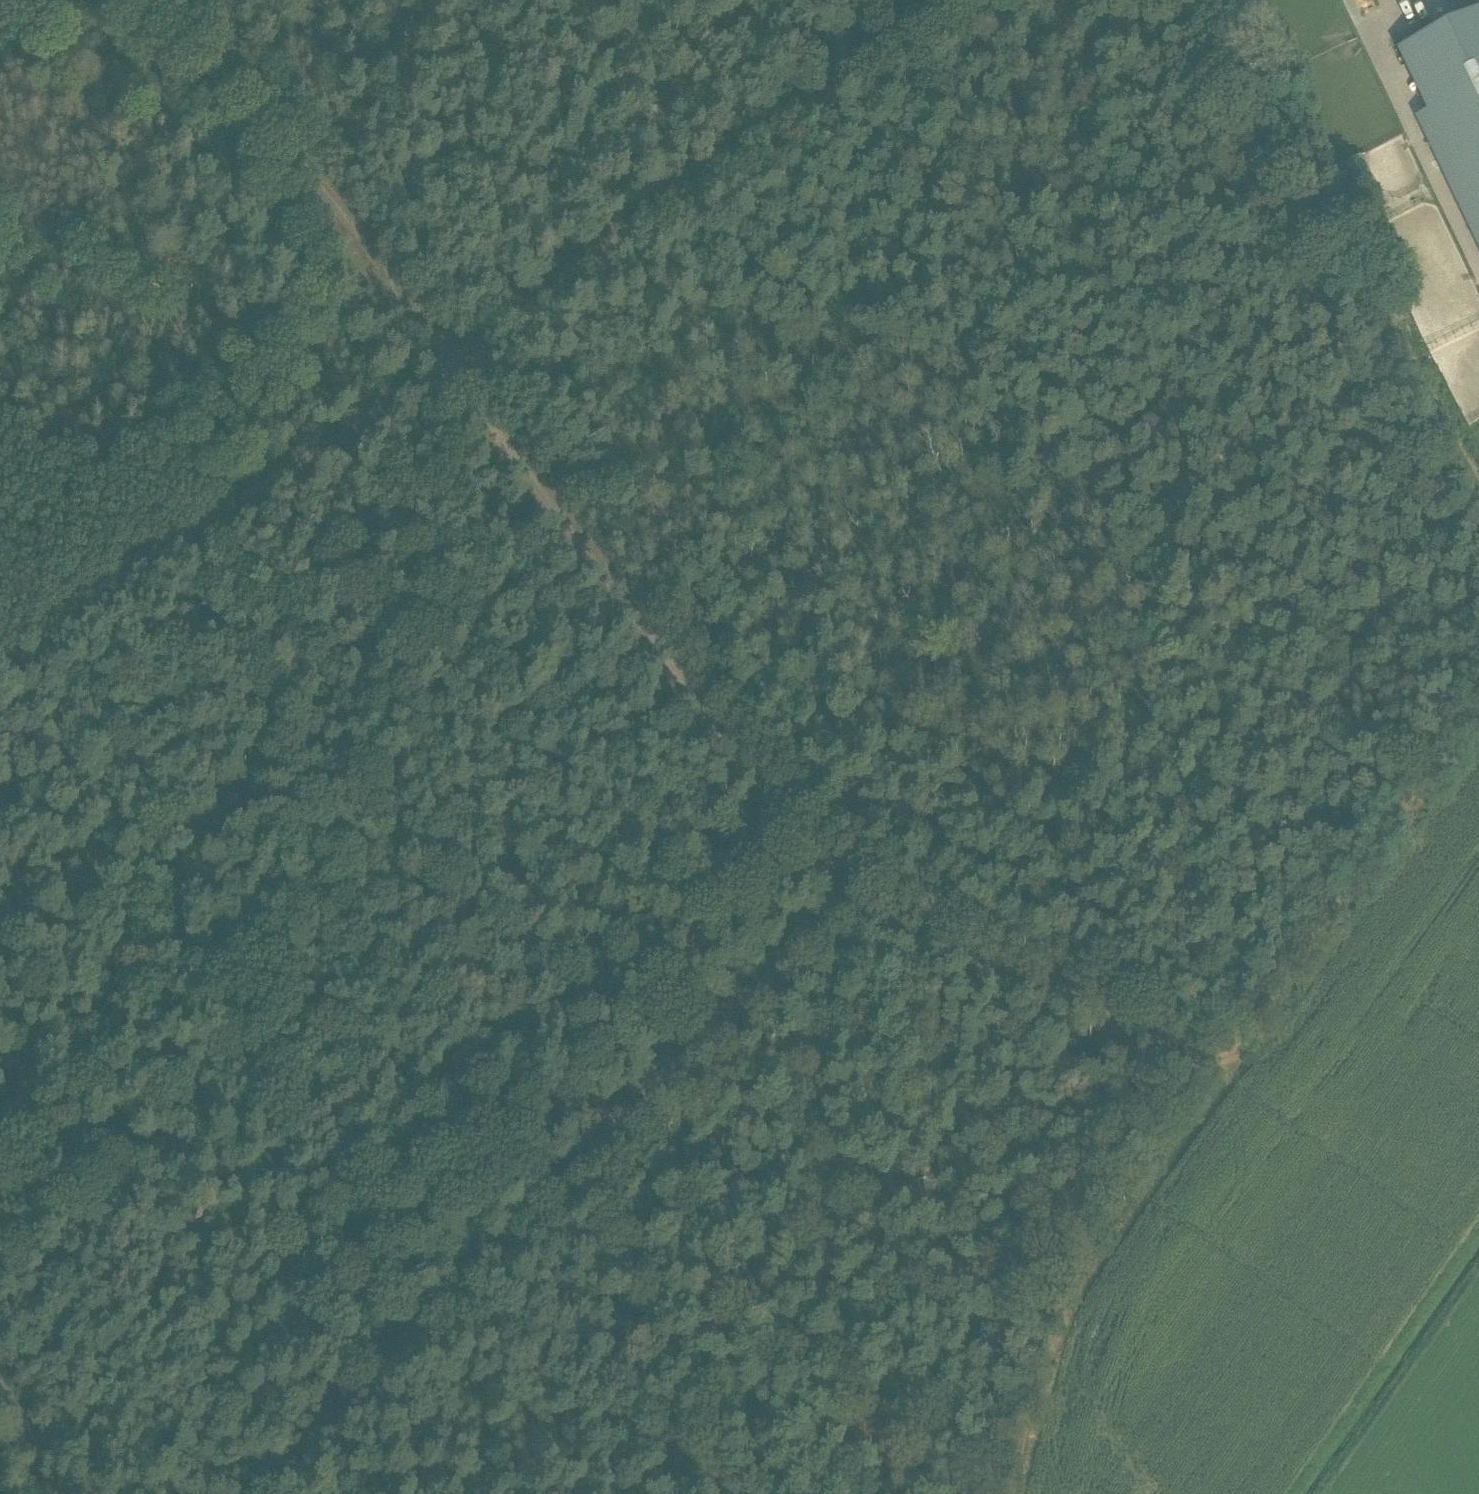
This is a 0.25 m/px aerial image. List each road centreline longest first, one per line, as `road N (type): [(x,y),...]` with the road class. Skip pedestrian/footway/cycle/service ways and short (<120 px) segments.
road 1 (track): [(259,1493),(532,1236),(845,900),(1206,1072)]
road 2 (track): [(0,649),(397,404),(452,360),(183,0)]
road 3 (track): [(1478,683),(1049,1298),(993,1493)]
road 4 (track): [(468,380),(452,360),(953,0)]
road 5 (track): [(845,900),(468,380)]
road 6 (track): [(1218,0),(1478,505)]

